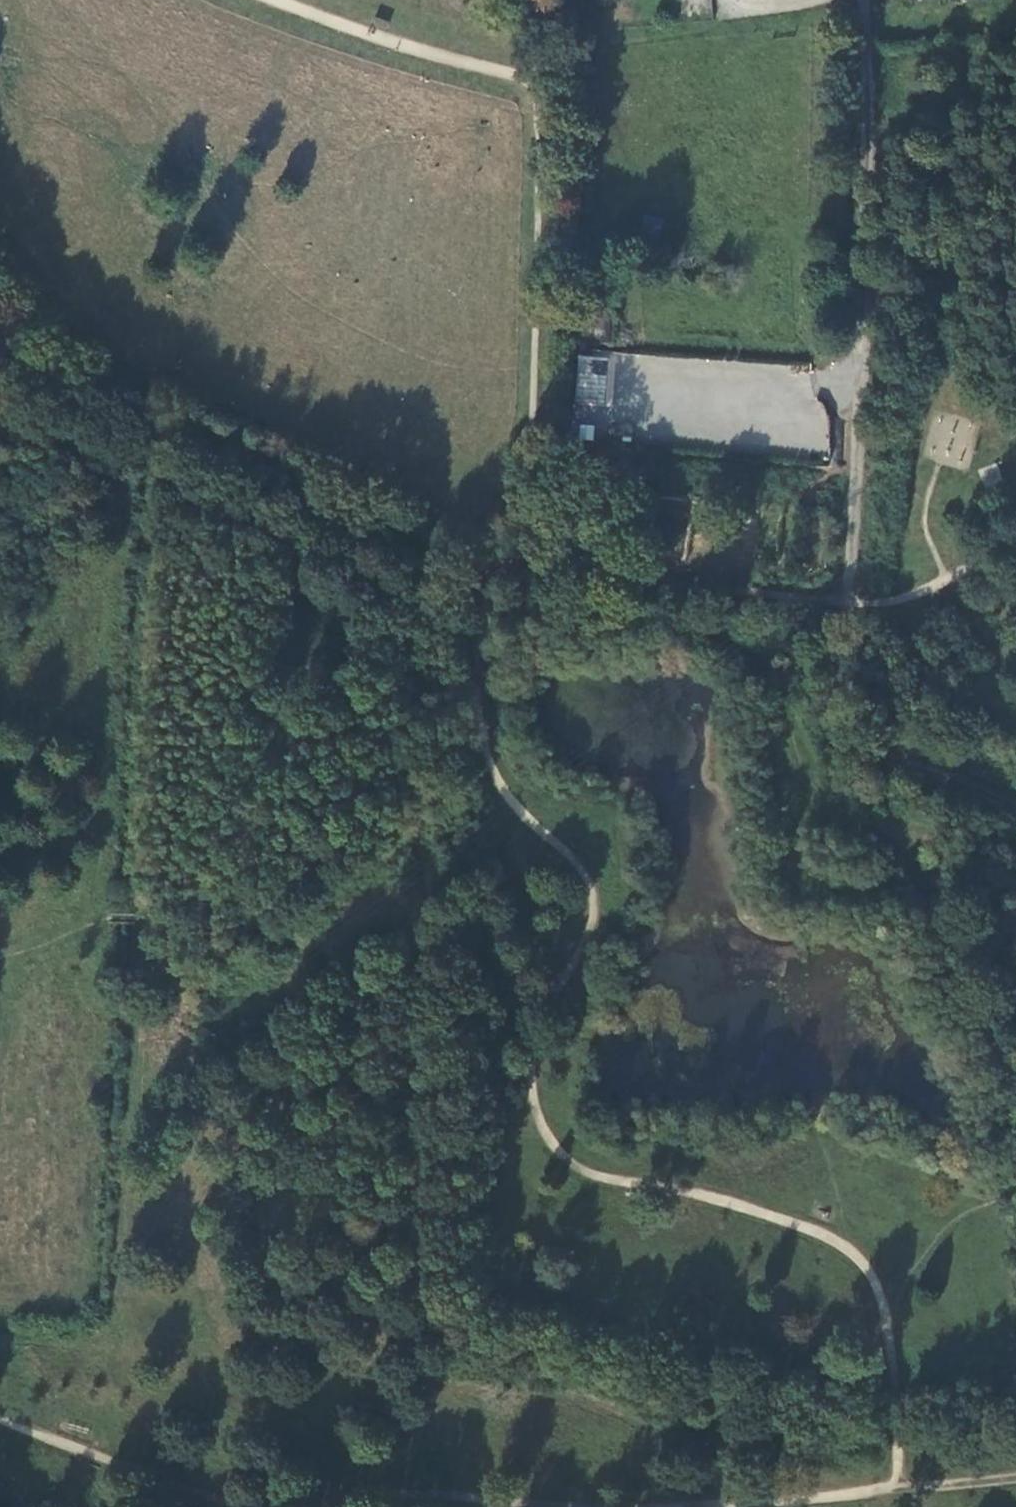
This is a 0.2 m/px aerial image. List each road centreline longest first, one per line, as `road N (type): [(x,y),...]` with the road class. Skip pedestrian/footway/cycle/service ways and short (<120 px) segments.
road 1 (unclassified): [(861,0),(869,82),(840,695),(874,745),(1015,811)]

